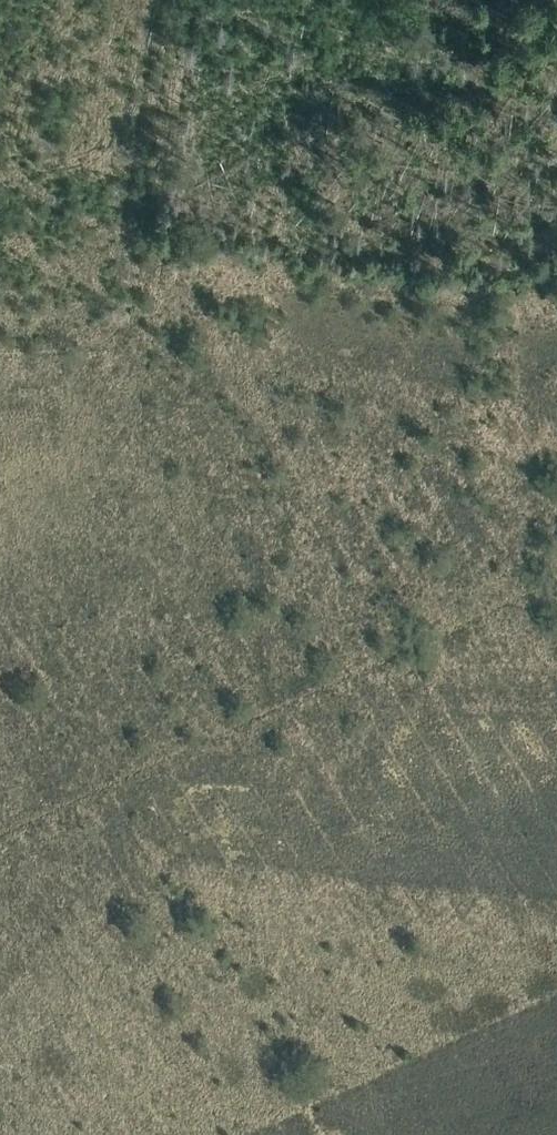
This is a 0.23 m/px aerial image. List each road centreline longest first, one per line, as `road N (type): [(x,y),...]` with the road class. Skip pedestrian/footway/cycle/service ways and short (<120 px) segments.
road 1 (track): [(173,0),(141,258)]

